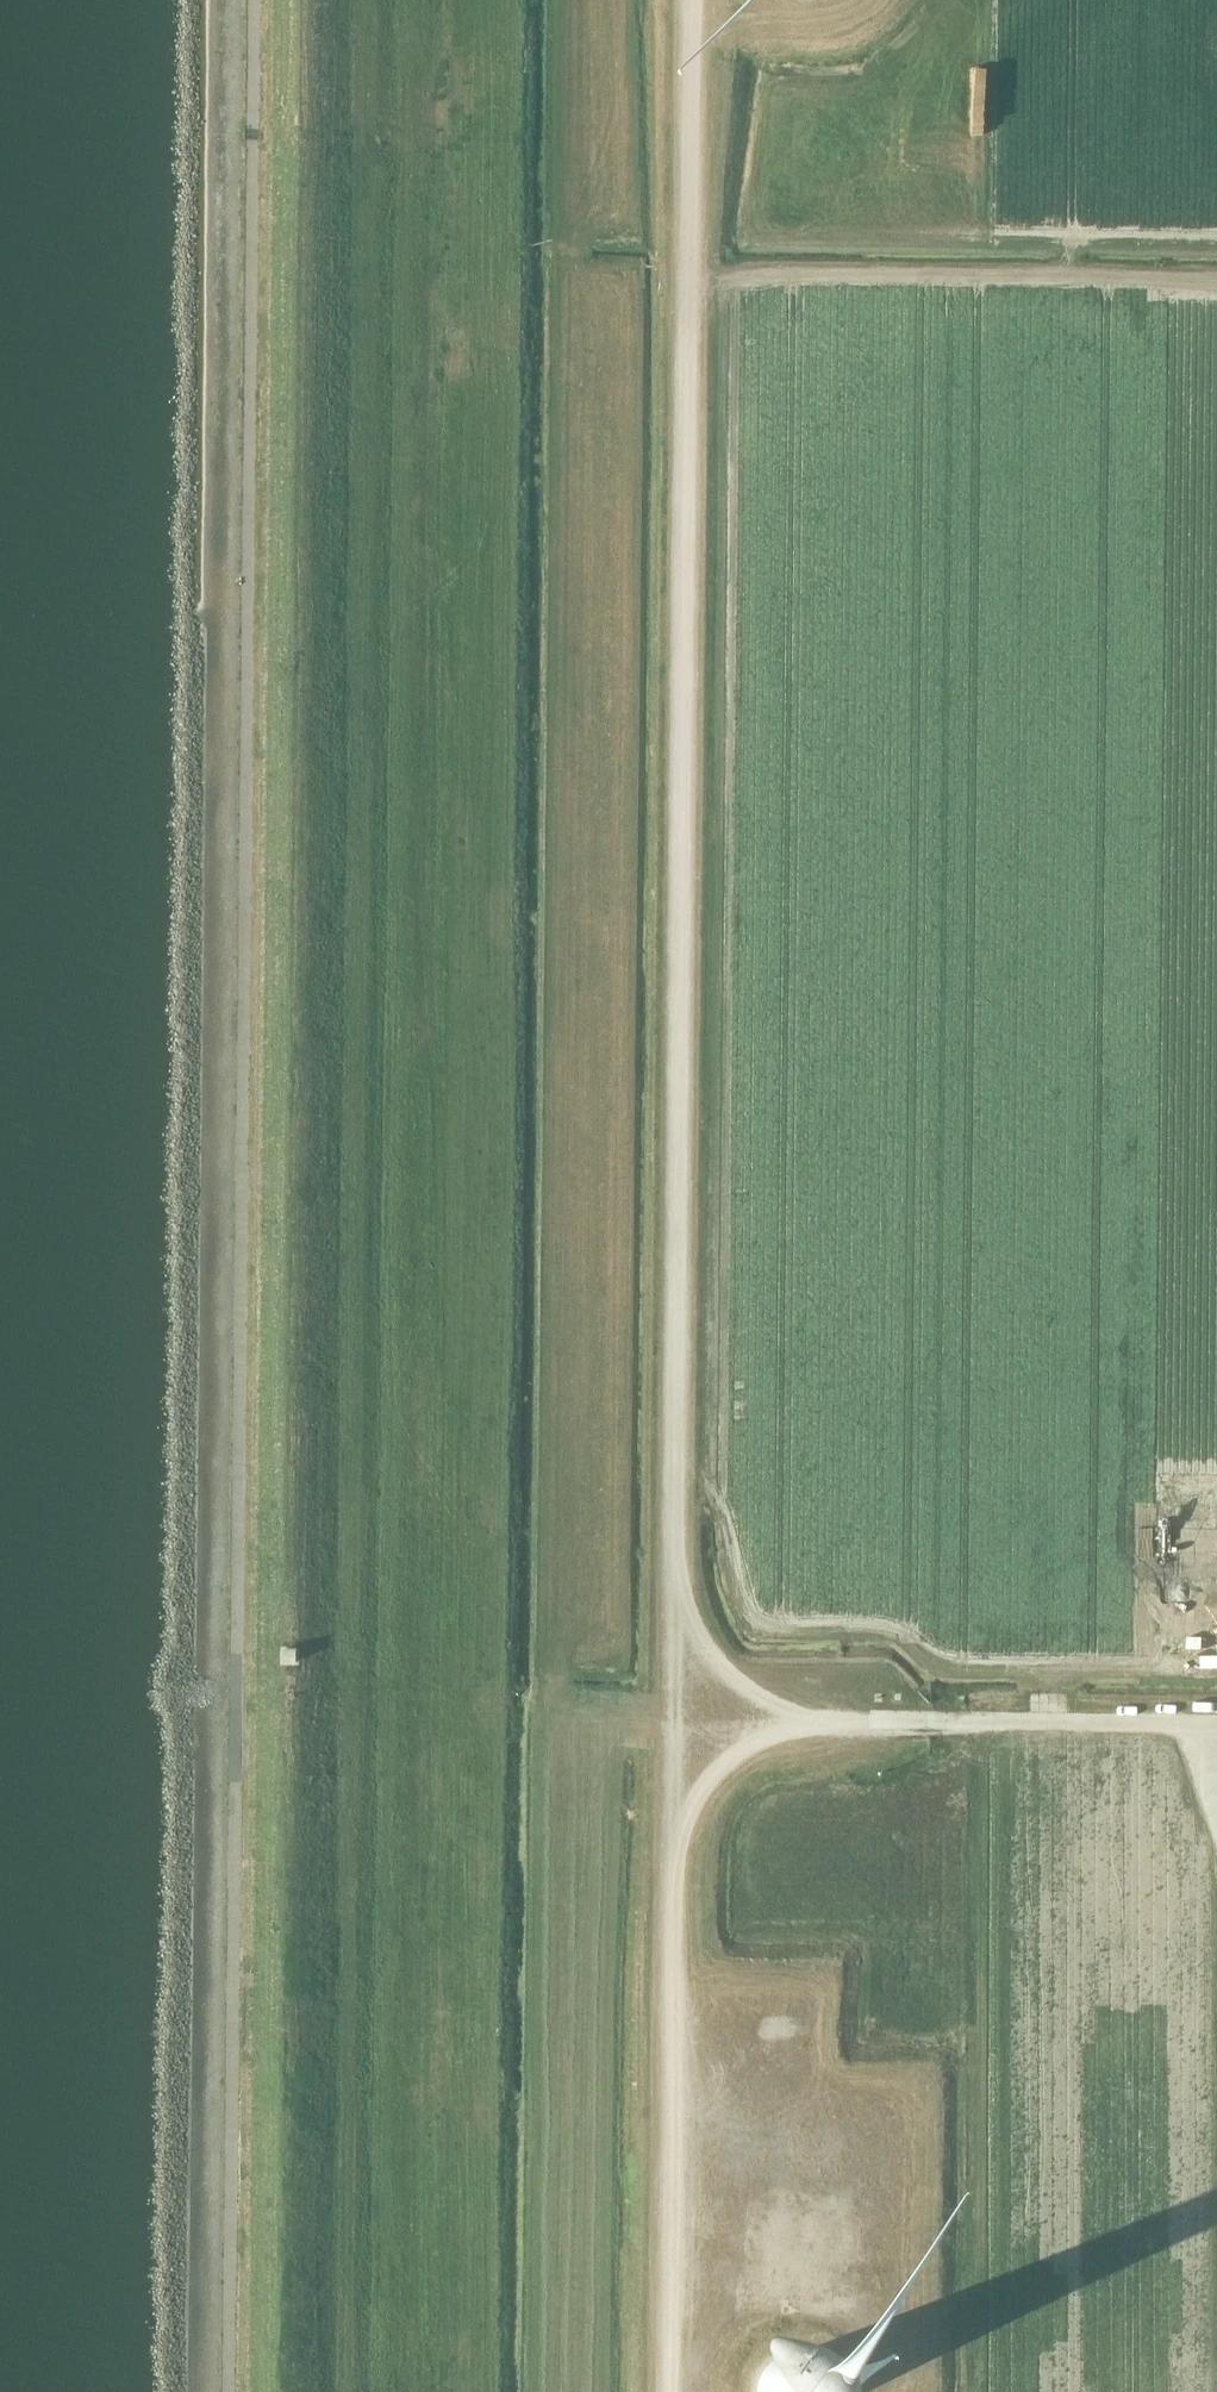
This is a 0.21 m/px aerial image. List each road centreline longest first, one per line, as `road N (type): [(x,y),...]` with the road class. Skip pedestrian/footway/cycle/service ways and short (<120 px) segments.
road 1 (unclassified): [(228,2391),(253,0)]

